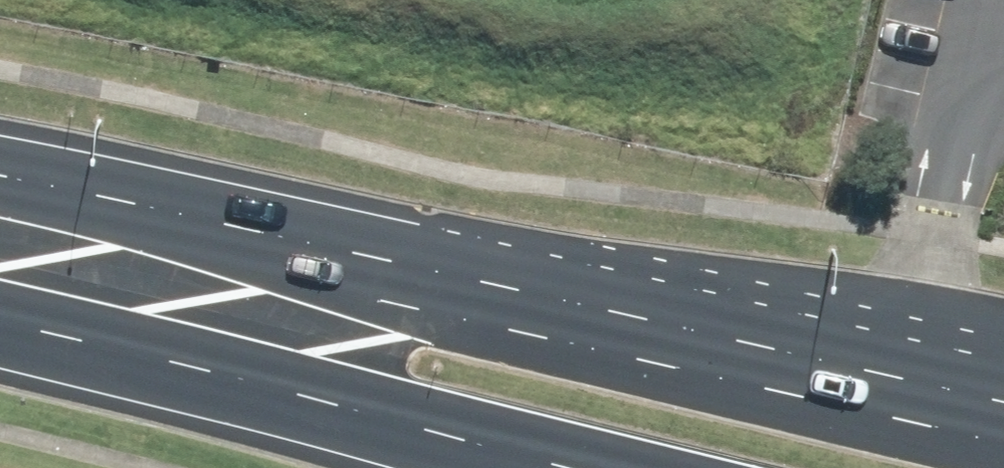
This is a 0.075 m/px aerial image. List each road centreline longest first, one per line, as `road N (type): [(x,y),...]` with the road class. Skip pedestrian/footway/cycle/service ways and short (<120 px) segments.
road 1 (secondary): [(161,299),(403,307),(1003,428)]
road 2 (secondary): [(592,467),(380,416),(161,299)]
road 3 (secondary): [(161,299),(0,259)]

